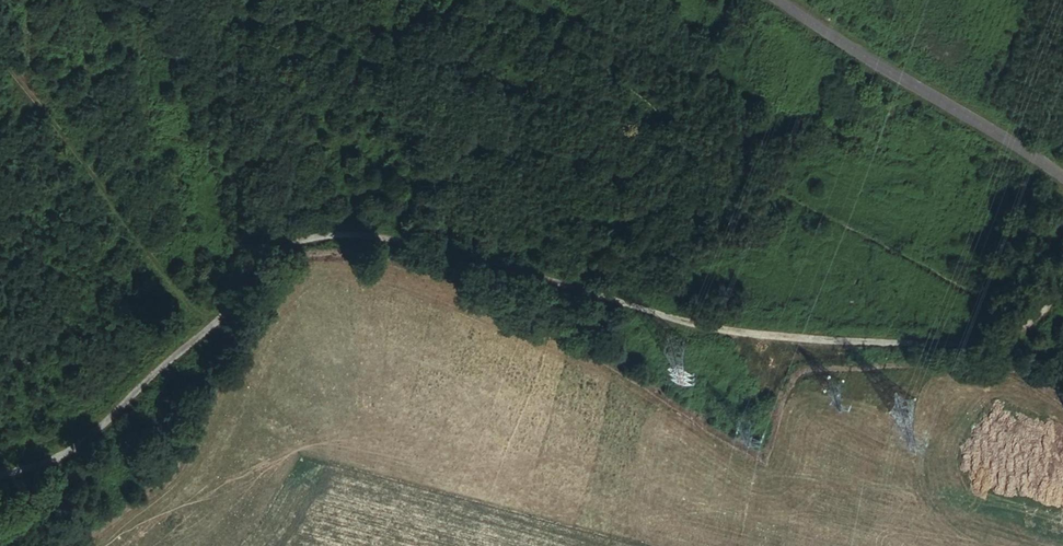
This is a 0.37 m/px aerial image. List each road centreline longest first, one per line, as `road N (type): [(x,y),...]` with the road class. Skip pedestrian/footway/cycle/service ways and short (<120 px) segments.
road 1 (track): [(0,473),(68,449),(119,412),(289,250),(325,235),(435,248),(699,326),(830,341),(1008,335),(1062,291)]
road 2 (track): [(1008,335),(977,291),(677,134),(613,40),(566,0)]
road 3 (track): [(209,328),(0,60)]
road 4 (tertiary): [(1062,176),(778,0)]

